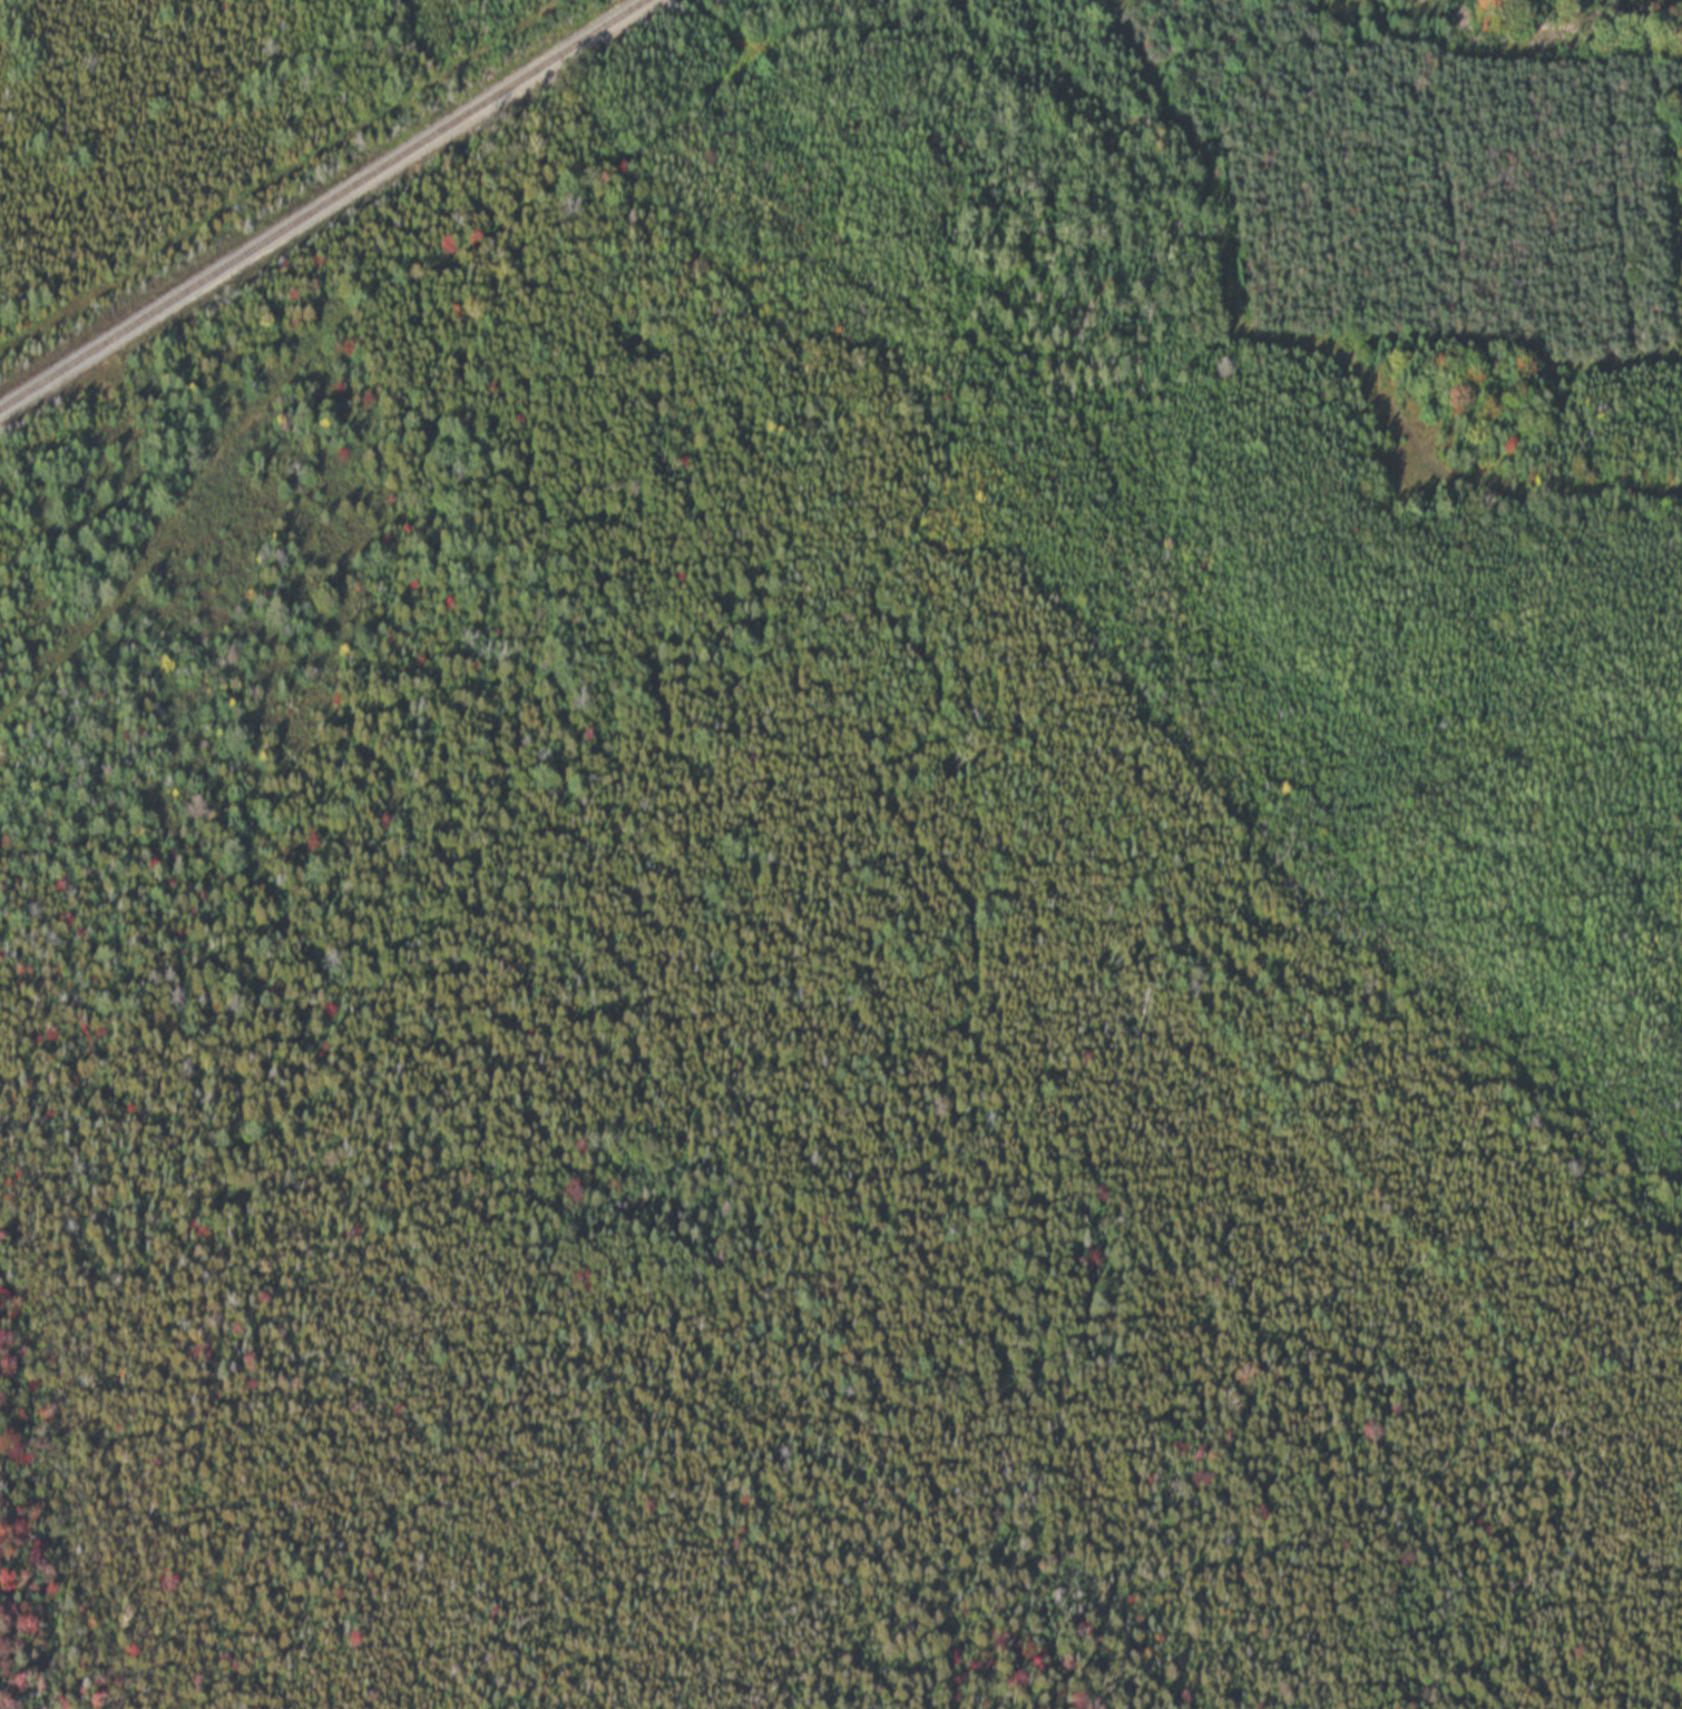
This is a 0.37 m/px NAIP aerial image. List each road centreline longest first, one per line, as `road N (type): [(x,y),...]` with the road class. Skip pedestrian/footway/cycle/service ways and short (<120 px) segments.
road 1 (track): [(1681,496),(1410,491),(1333,354)]

